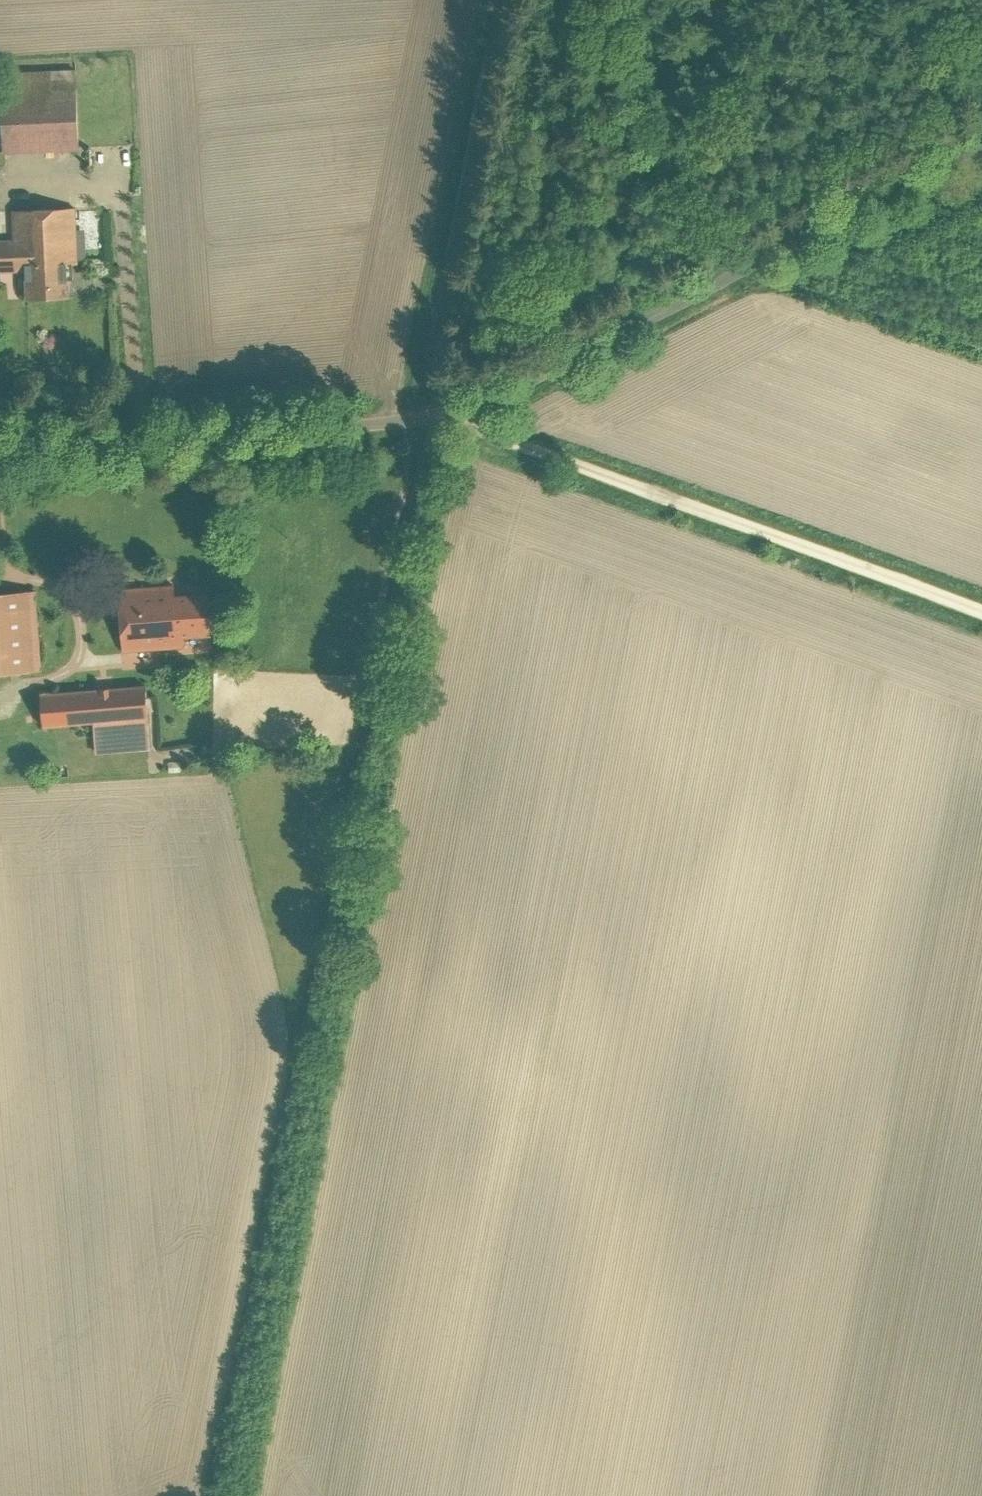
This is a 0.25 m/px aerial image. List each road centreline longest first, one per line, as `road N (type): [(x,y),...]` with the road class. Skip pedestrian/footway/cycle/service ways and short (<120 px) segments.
road 1 (residential): [(0,450),(461,411),(514,394),(981,149)]
road 2 (track): [(461,411),(981,602)]

